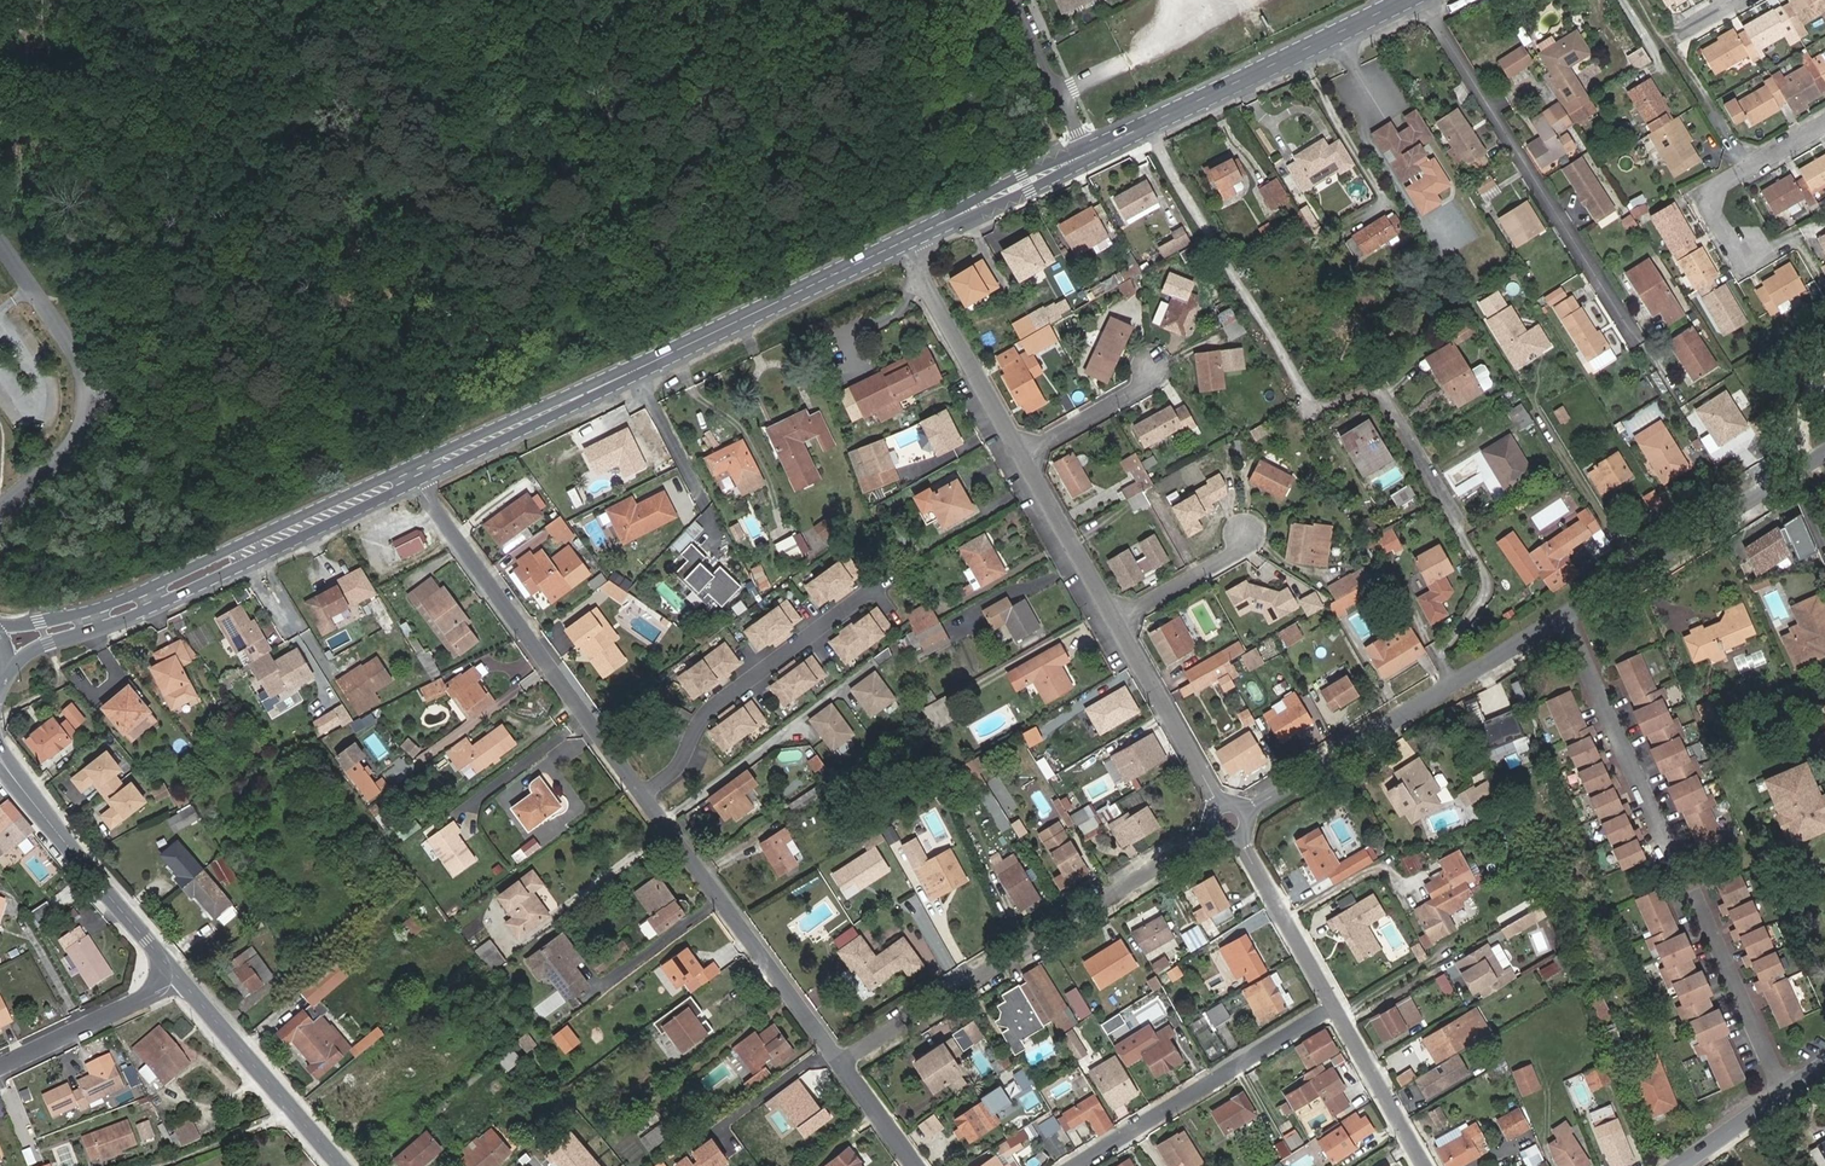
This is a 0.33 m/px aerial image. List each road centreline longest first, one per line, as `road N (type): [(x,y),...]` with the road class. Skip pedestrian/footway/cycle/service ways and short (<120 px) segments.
road 1 (residential): [(1228,819),(1824,454)]
road 2 (primary): [(917,237),(639,375),(411,475)]
road 3 (residential): [(840,1065),(1228,819)]
road 4 (residential): [(646,795),(411,475)]
road 5 (primary): [(1394,6),(1089,152)]
road 6 (residential): [(840,1065),(646,795)]
road 7 (residential): [(0,245),(84,379),(83,411),(63,460),(0,509)]
road 8 (residential): [(874,589),(707,713),(681,764),(646,795)]
road 9 (residential): [(1332,1007),(1078,1165)]
road 10 (tertiary): [(180,978),(0,756)]
road 11 (primary): [(4,676),(34,649),(131,616),(226,573),(240,556)]
road 12 (primary): [(240,556),(211,560),(115,605),(0,630)]
road 13 (tertiary): [(343,1165),(180,978)]
road 14 (residential): [(1022,455),(921,274),(917,237)]
road 15 (residential): [(1228,819),(1115,620)]
road 16 (residential): [(1332,1007),(1228,819)]
road 17 (residential): [(180,978),(0,1069)]
road 18 (residential): [(1747,250),(1715,213),(1724,184),(1824,124)]
road 19 (primary): [(1089,152),(917,237)]
road 20 (residential): [(1115,620),(1022,455)]
road 21 (primary): [(411,475),(240,556)]
road 22 (residential): [(1424,1165),(1332,1007)]
road 23 (tertiary): [(1824,1067),(1682,1165)]
road 24 (residential): [(1014,0),(1089,152)]
road 25 (residential): [(1246,533),(1232,553),(1115,620)]
road 26 (residential): [(1151,368),(1139,388),(1022,455)]
road 27 (residential): [(916,1165),(840,1065)]

